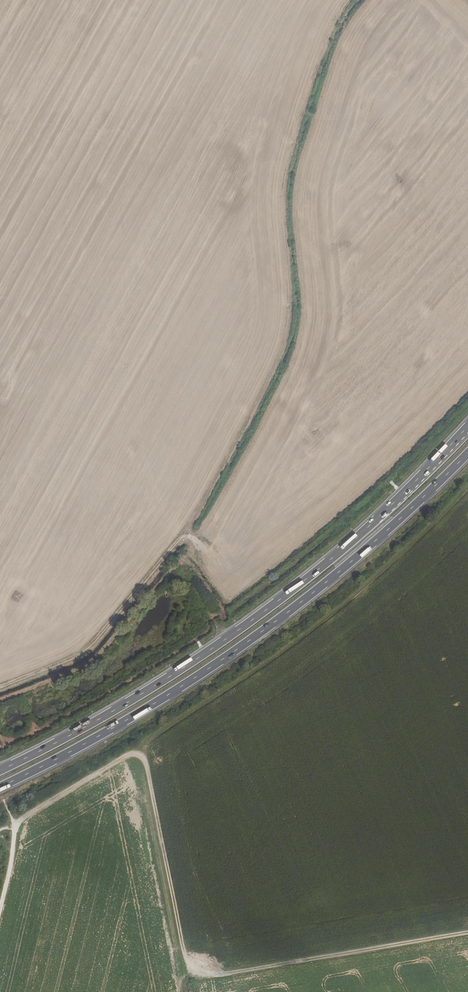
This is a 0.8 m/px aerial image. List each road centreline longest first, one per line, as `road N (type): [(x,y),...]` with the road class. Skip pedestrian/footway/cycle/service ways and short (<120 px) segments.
road 1 (track): [(0,686),(87,648),(181,538),(260,396),(287,328),(282,185),(322,55),(356,0)]
road 2 (track): [(467,932),(202,972),(185,955),(142,757),(128,754),(13,825)]
road 3 (trunk): [(467,429),(278,601),(102,718),(0,771)]
road 4 (trunk): [(0,787),(109,731),(287,613),(467,452)]

